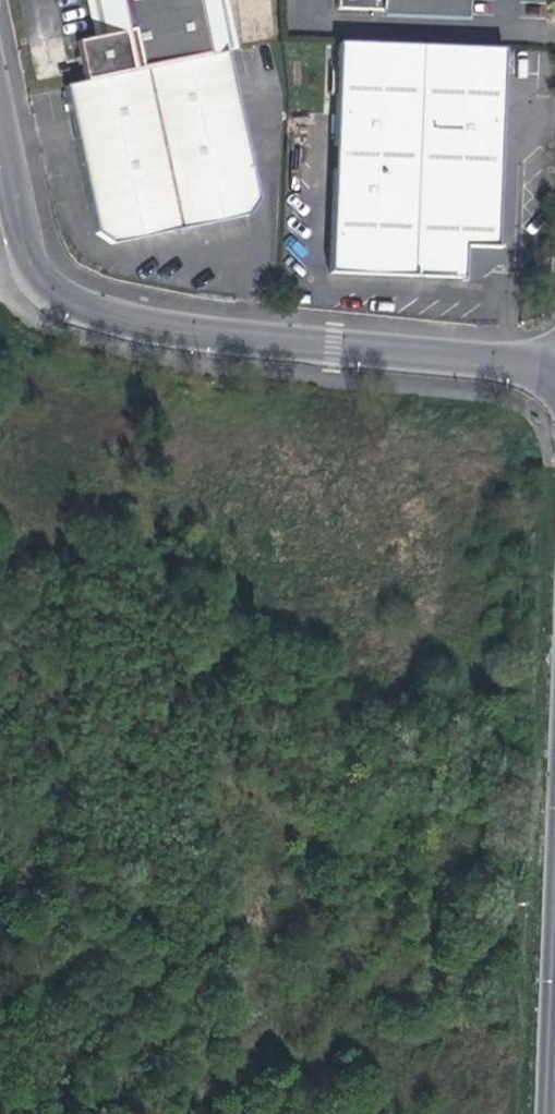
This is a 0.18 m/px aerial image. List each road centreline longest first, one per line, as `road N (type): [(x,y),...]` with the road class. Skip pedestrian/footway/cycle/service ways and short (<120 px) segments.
road 1 (unclassified): [(0,87),(43,293),(90,318),(554,366)]

